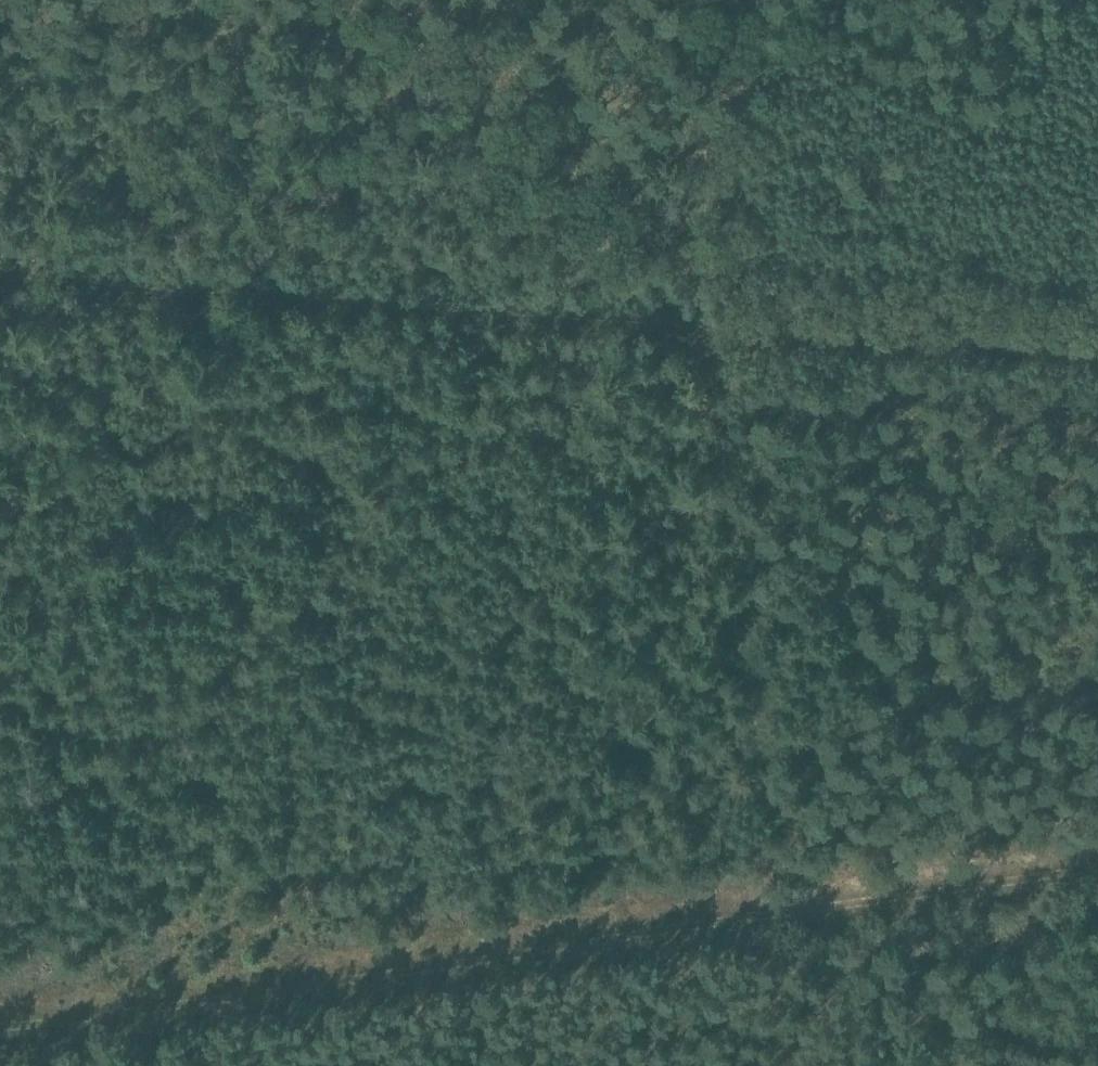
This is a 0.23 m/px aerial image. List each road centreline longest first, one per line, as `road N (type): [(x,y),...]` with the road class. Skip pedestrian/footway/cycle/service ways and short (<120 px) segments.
road 1 (track): [(1097,867),(0,1028)]

